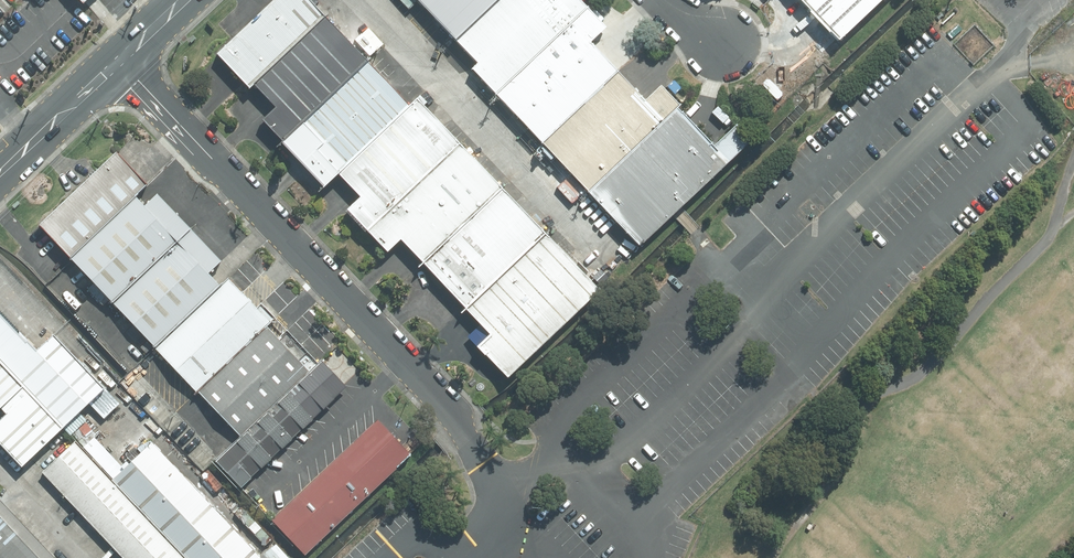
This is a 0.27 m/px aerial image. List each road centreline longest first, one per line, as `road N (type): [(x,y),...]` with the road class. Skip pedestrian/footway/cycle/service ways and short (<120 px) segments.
road 1 (unclassified): [(119,61),(474,450),(501,513),(485,557)]
road 2 (tertiary): [(119,61),(0,172)]

